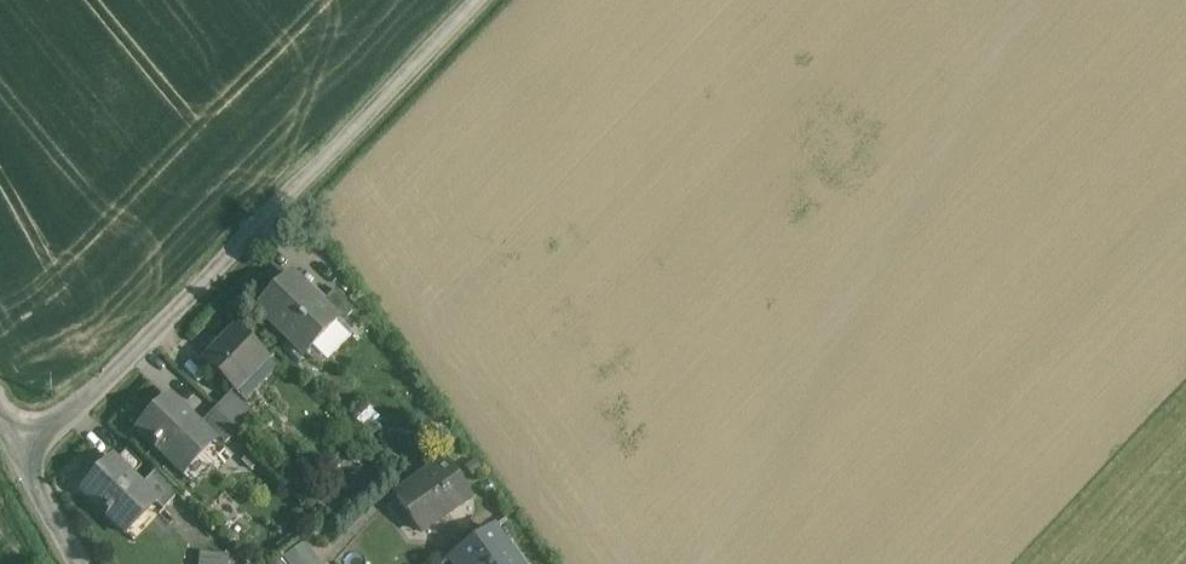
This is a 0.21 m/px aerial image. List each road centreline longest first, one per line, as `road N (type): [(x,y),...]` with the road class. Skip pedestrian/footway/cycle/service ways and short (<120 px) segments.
road 1 (unclassified): [(26,468),(477,0)]

